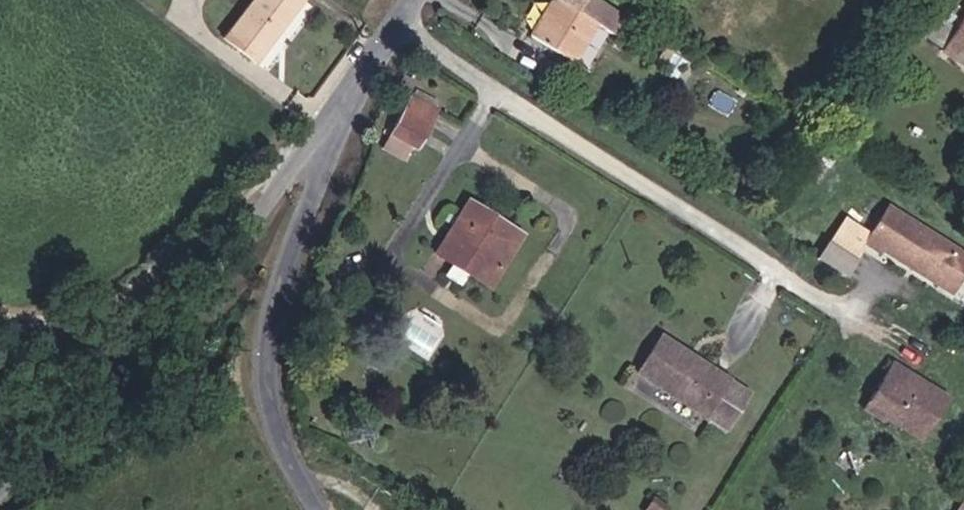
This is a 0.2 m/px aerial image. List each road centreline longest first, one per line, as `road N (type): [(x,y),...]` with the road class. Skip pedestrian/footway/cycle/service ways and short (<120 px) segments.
road 1 (unclassified): [(323,148),(0,491)]
road 2 (unclassified): [(322,509),(286,450),(267,347),(323,148)]
road 3 (unclassified): [(323,148),(412,0)]

